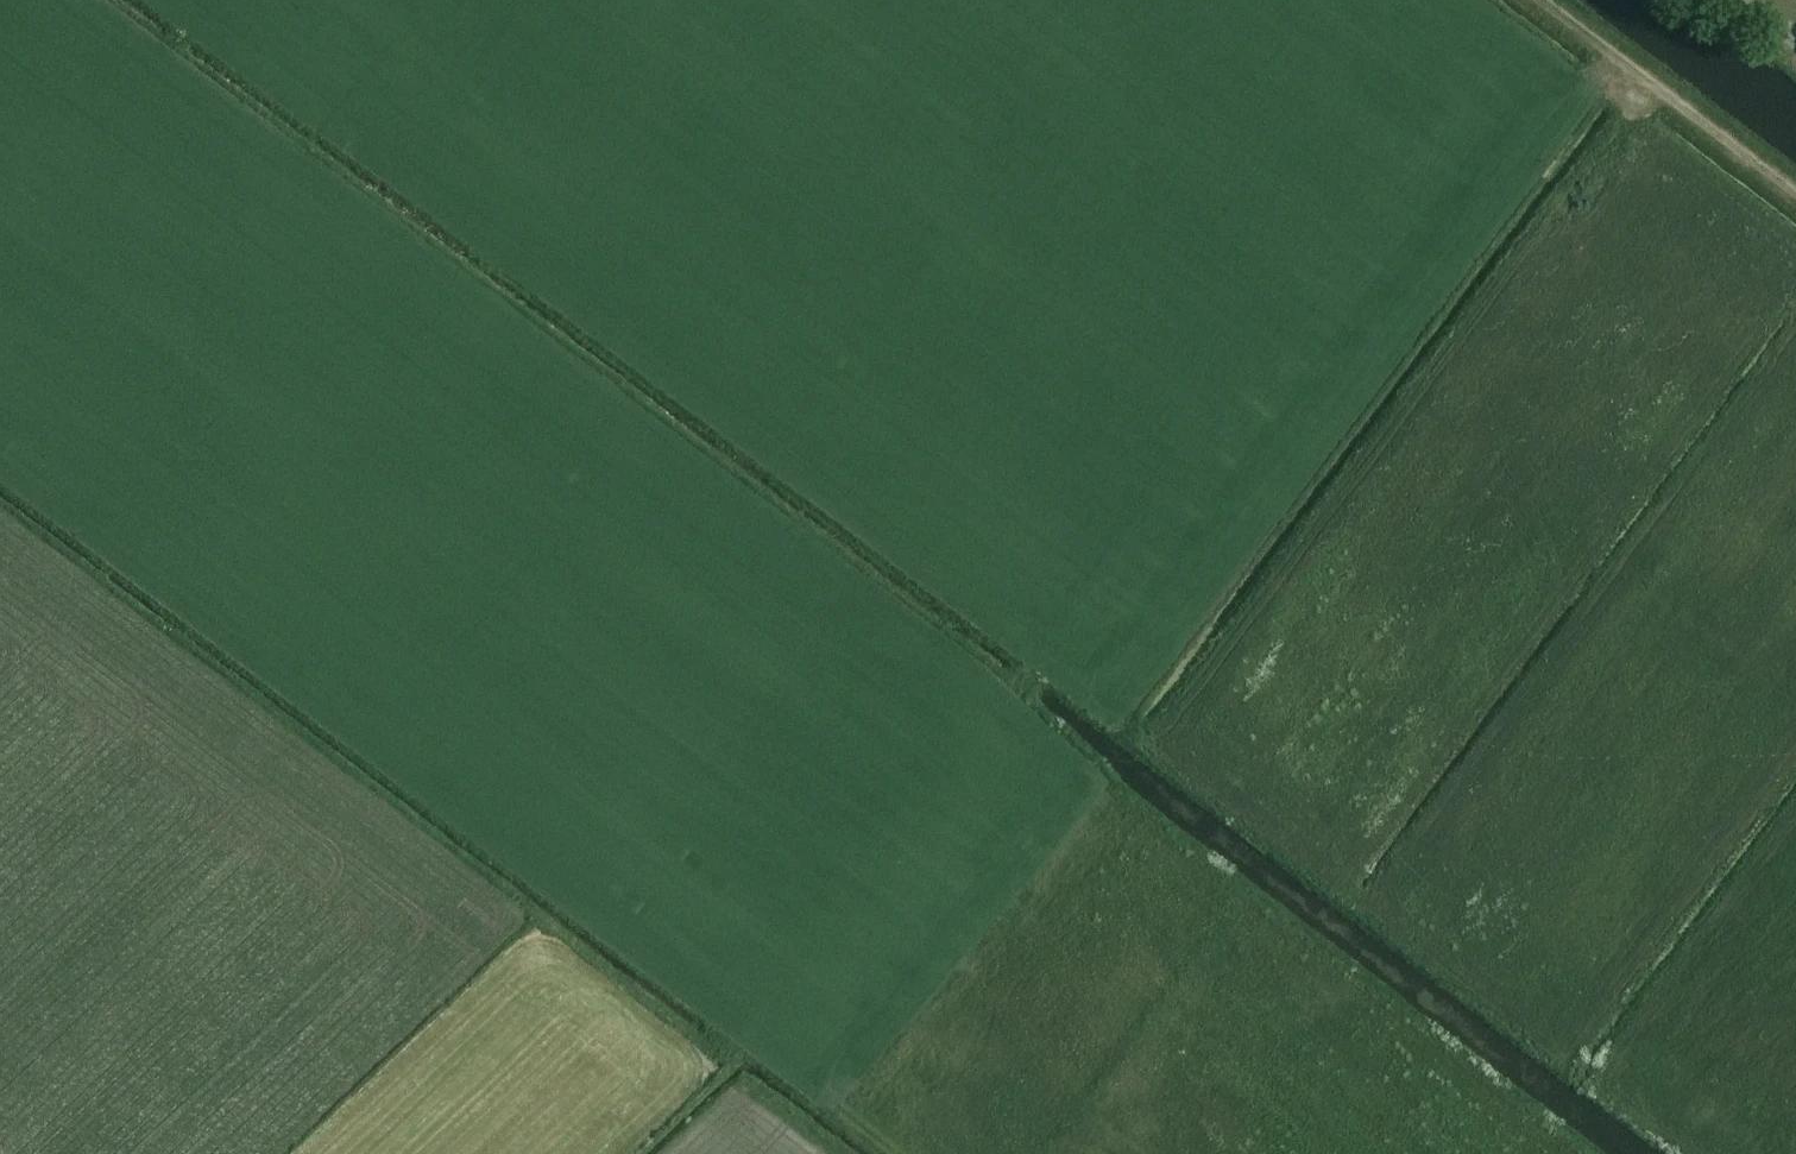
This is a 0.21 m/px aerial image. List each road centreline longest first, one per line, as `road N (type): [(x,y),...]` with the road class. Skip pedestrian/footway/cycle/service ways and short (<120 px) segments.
road 1 (track): [(1545,0),(1795,193)]

